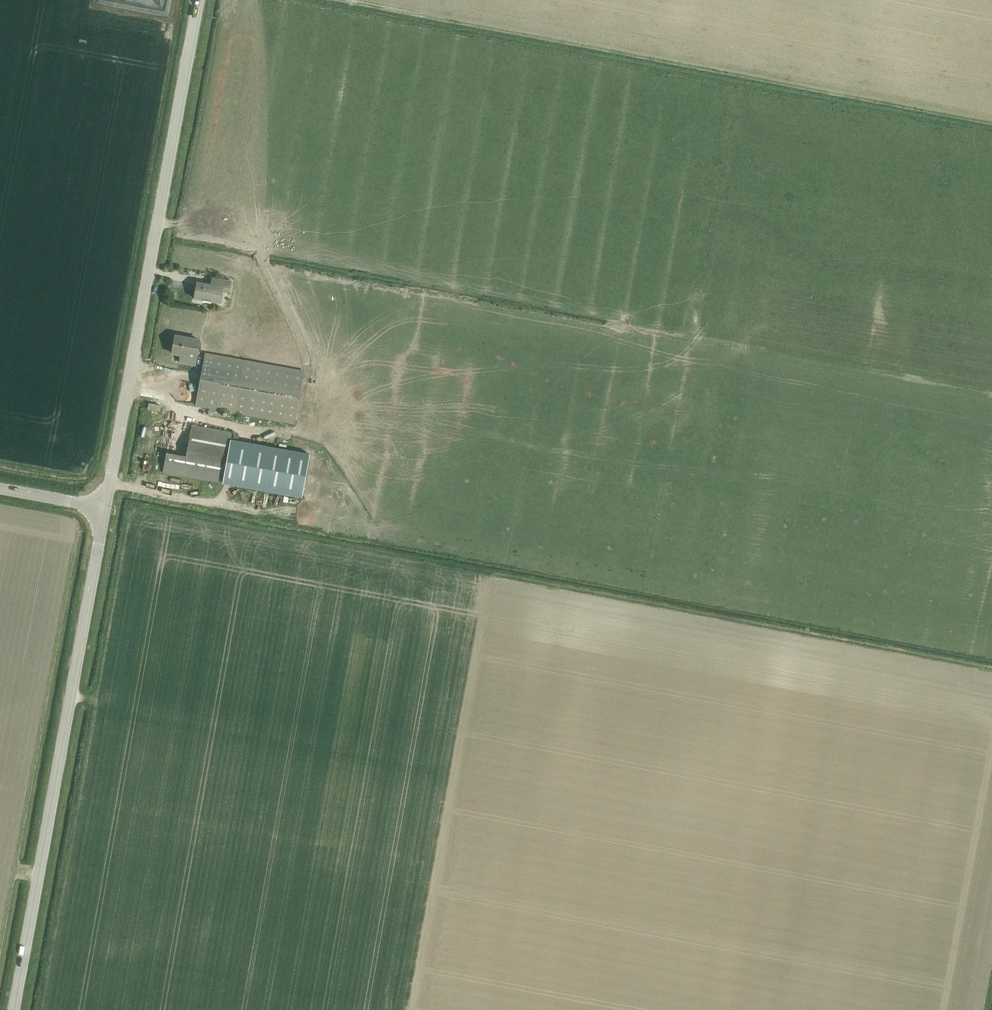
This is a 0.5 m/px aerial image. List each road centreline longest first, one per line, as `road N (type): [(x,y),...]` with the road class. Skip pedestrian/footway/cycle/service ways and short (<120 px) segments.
road 1 (track): [(347,0),(991,124)]
road 2 (tertiary): [(105,508),(199,0)]
road 3 (tertiary): [(15,1009),(105,508)]
road 4 (track): [(158,221),(452,287)]
road 5 (track): [(265,243),(262,265),(316,367),(308,416)]

